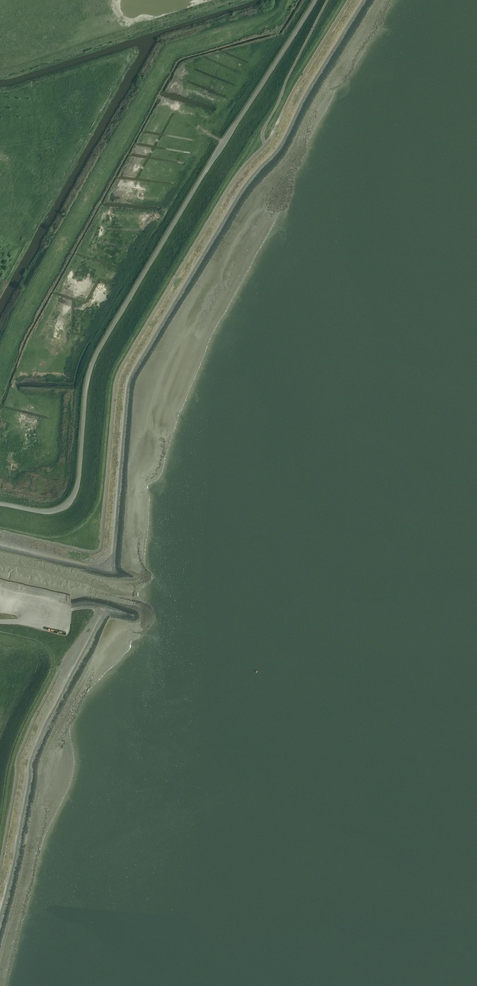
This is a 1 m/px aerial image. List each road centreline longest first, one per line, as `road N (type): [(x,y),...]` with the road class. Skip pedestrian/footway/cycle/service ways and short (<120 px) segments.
road 1 (unclassified): [(0,505),(52,512),(71,500),(94,360),(314,0)]
road 2 (track): [(0,824),(12,752),(52,669),(38,643),(0,630)]

